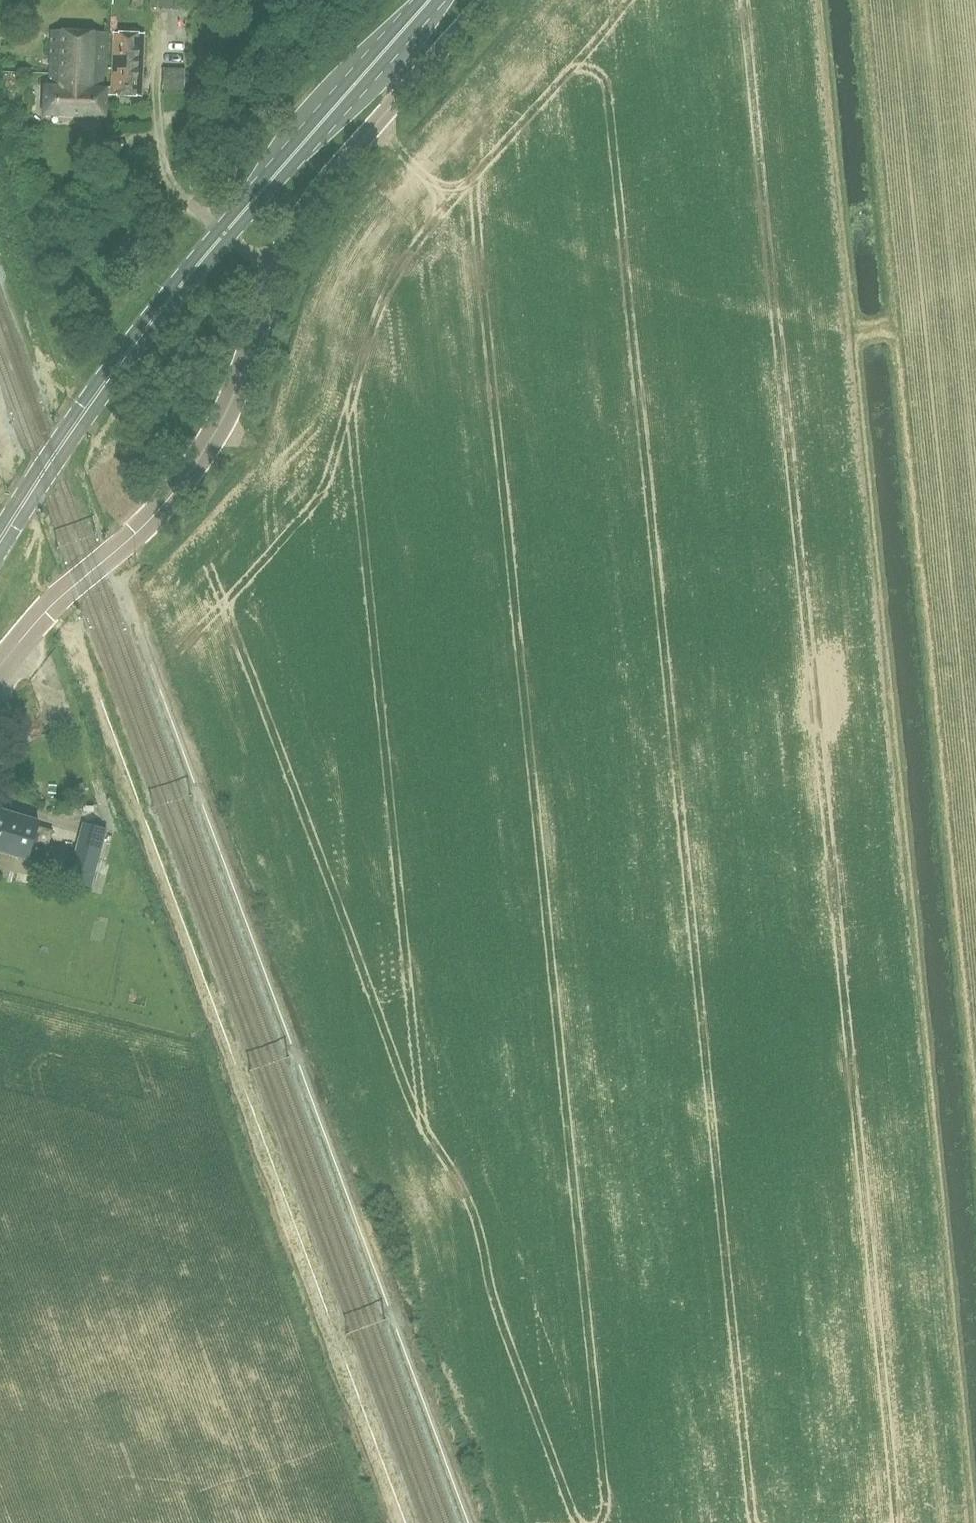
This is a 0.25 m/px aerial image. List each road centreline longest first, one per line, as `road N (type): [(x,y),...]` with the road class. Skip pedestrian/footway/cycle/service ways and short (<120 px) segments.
road 1 (unclassified): [(0,660),(135,533),(197,462),(237,385),(275,269),(304,214),(484,0)]
road 2 (primary): [(0,542),(151,323),(428,0)]

